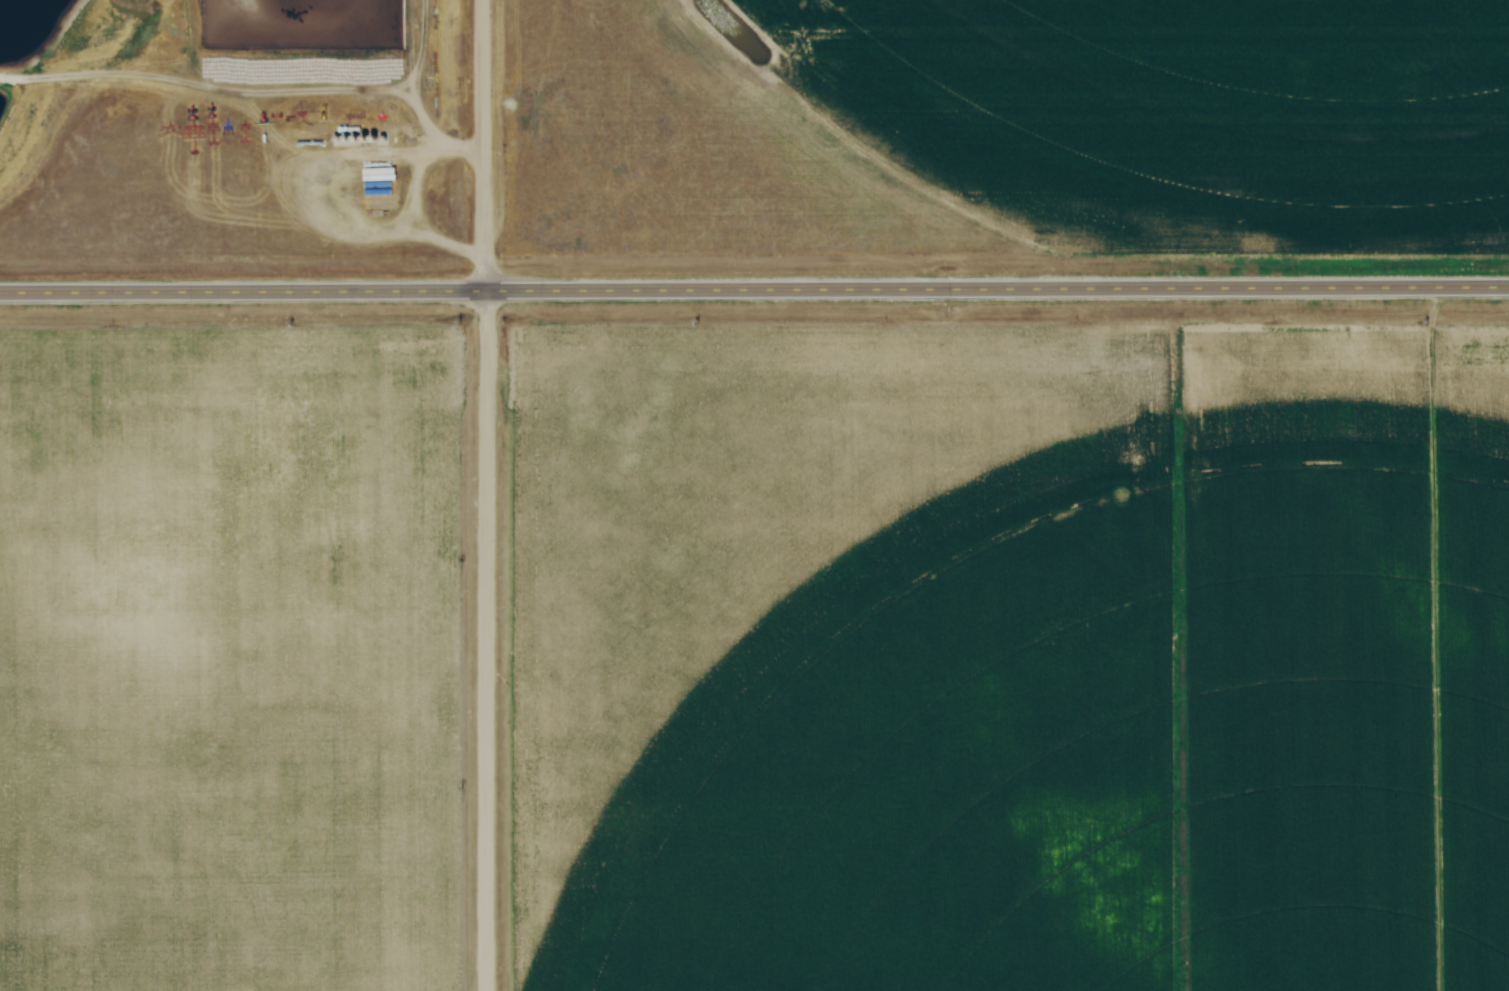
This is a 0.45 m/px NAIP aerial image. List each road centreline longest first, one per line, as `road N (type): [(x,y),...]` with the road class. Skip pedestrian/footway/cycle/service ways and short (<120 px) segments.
road 1 (primary): [(0,293),(1508,289)]
road 2 (residential): [(489,990),(485,0)]

